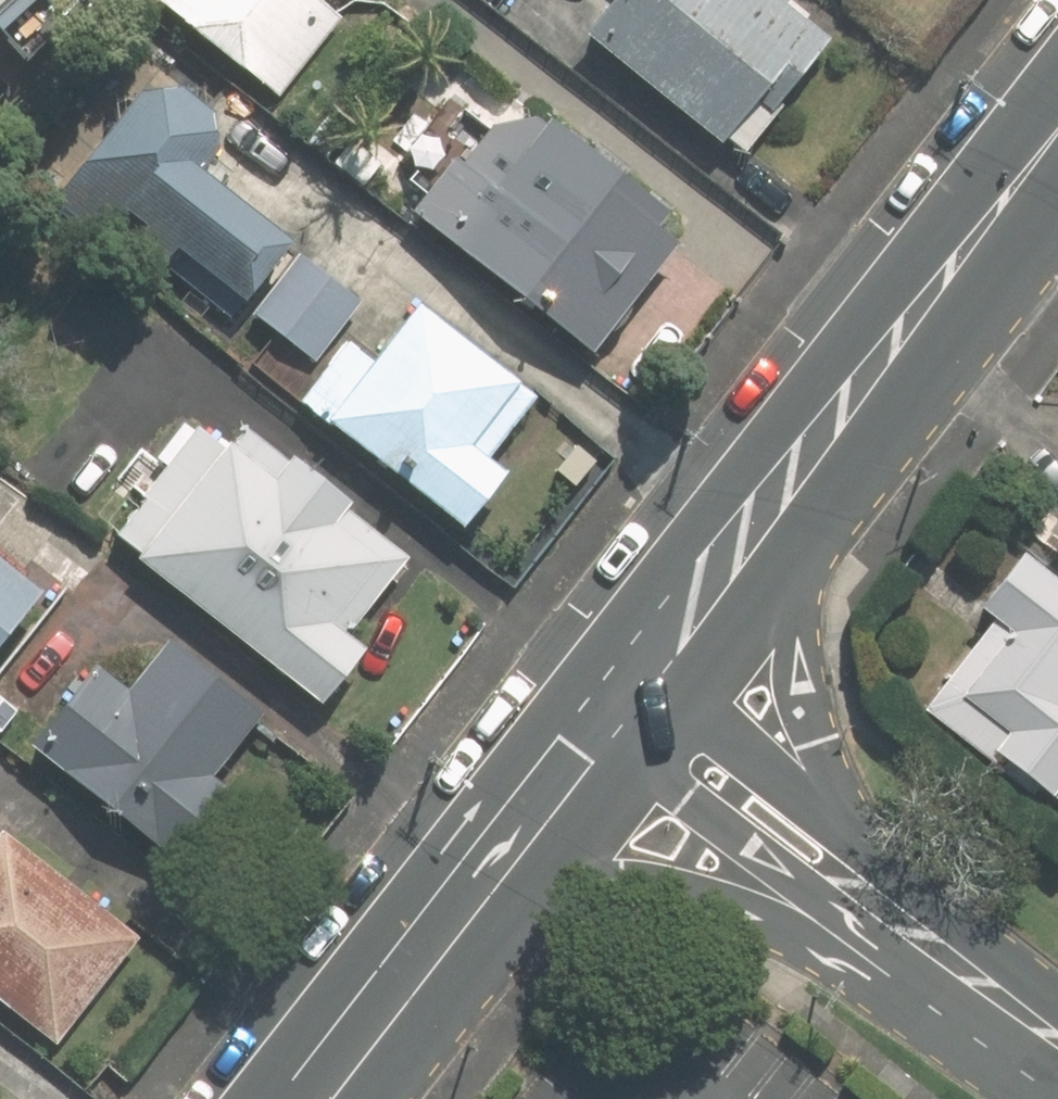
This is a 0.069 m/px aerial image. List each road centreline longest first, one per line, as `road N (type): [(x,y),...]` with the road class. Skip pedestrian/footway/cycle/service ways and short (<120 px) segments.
road 1 (secondary): [(1027,1026),(671,890),(623,887),(453,914)]
road 2 (residential): [(1027,1026),(897,960),(592,725)]
road 3 (secondary): [(1057,119),(811,450)]
road 4 (secondary): [(811,450),(799,684),(857,848)]
road 5 (residential): [(643,662),(857,848)]
road 6 (secondary): [(811,450),(643,662)]
road 7 (residential): [(857,848),(938,919),(1027,1026)]
road 8 (secondary): [(592,725),(453,914)]
road 9 (secondary): [(453,914),(309,1098)]

